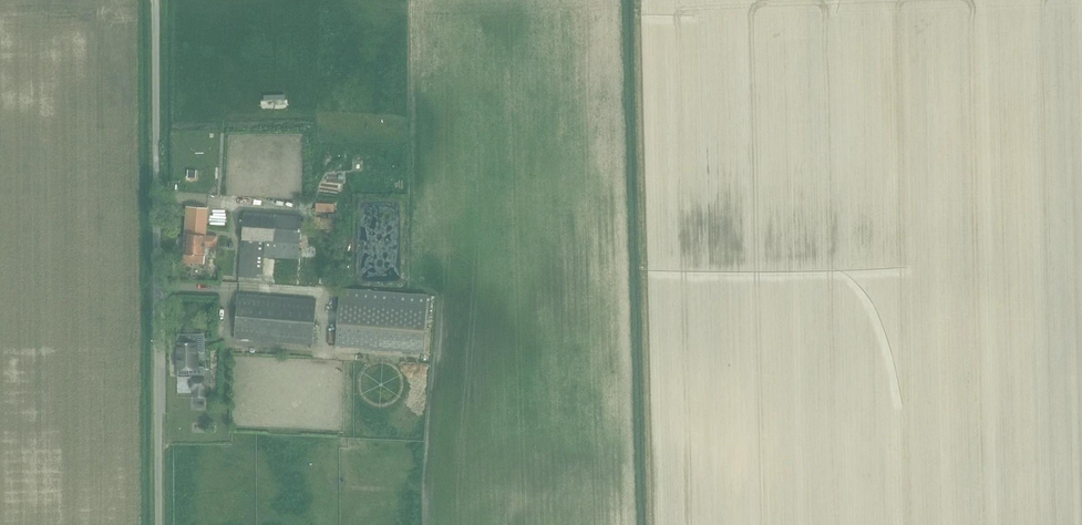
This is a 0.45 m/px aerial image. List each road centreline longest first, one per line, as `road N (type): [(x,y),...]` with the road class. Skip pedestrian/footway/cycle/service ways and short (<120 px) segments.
road 1 (unclassified): [(157,524),(154,0)]

